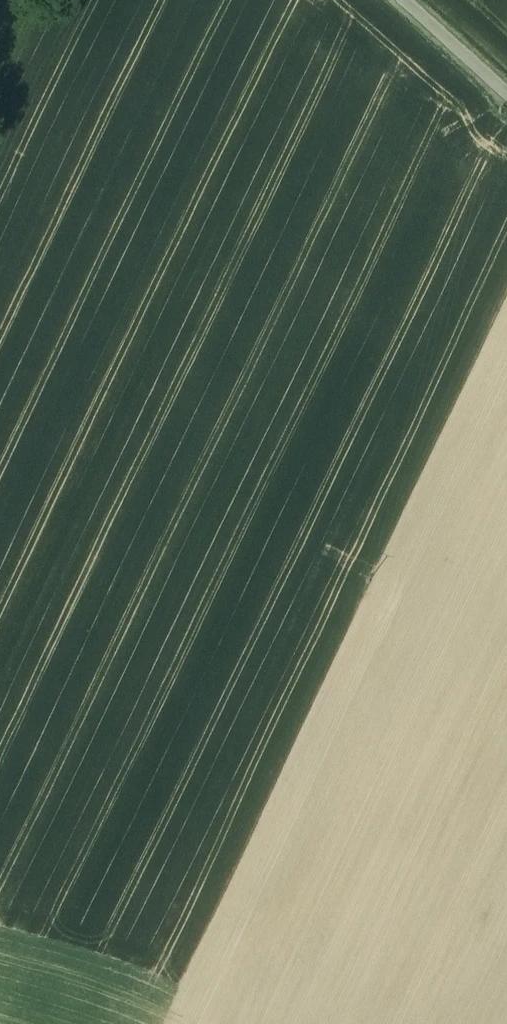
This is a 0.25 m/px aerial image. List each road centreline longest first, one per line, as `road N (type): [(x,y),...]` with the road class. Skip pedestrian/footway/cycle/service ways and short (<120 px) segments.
road 1 (unclassified): [(506,93),(403,0)]

